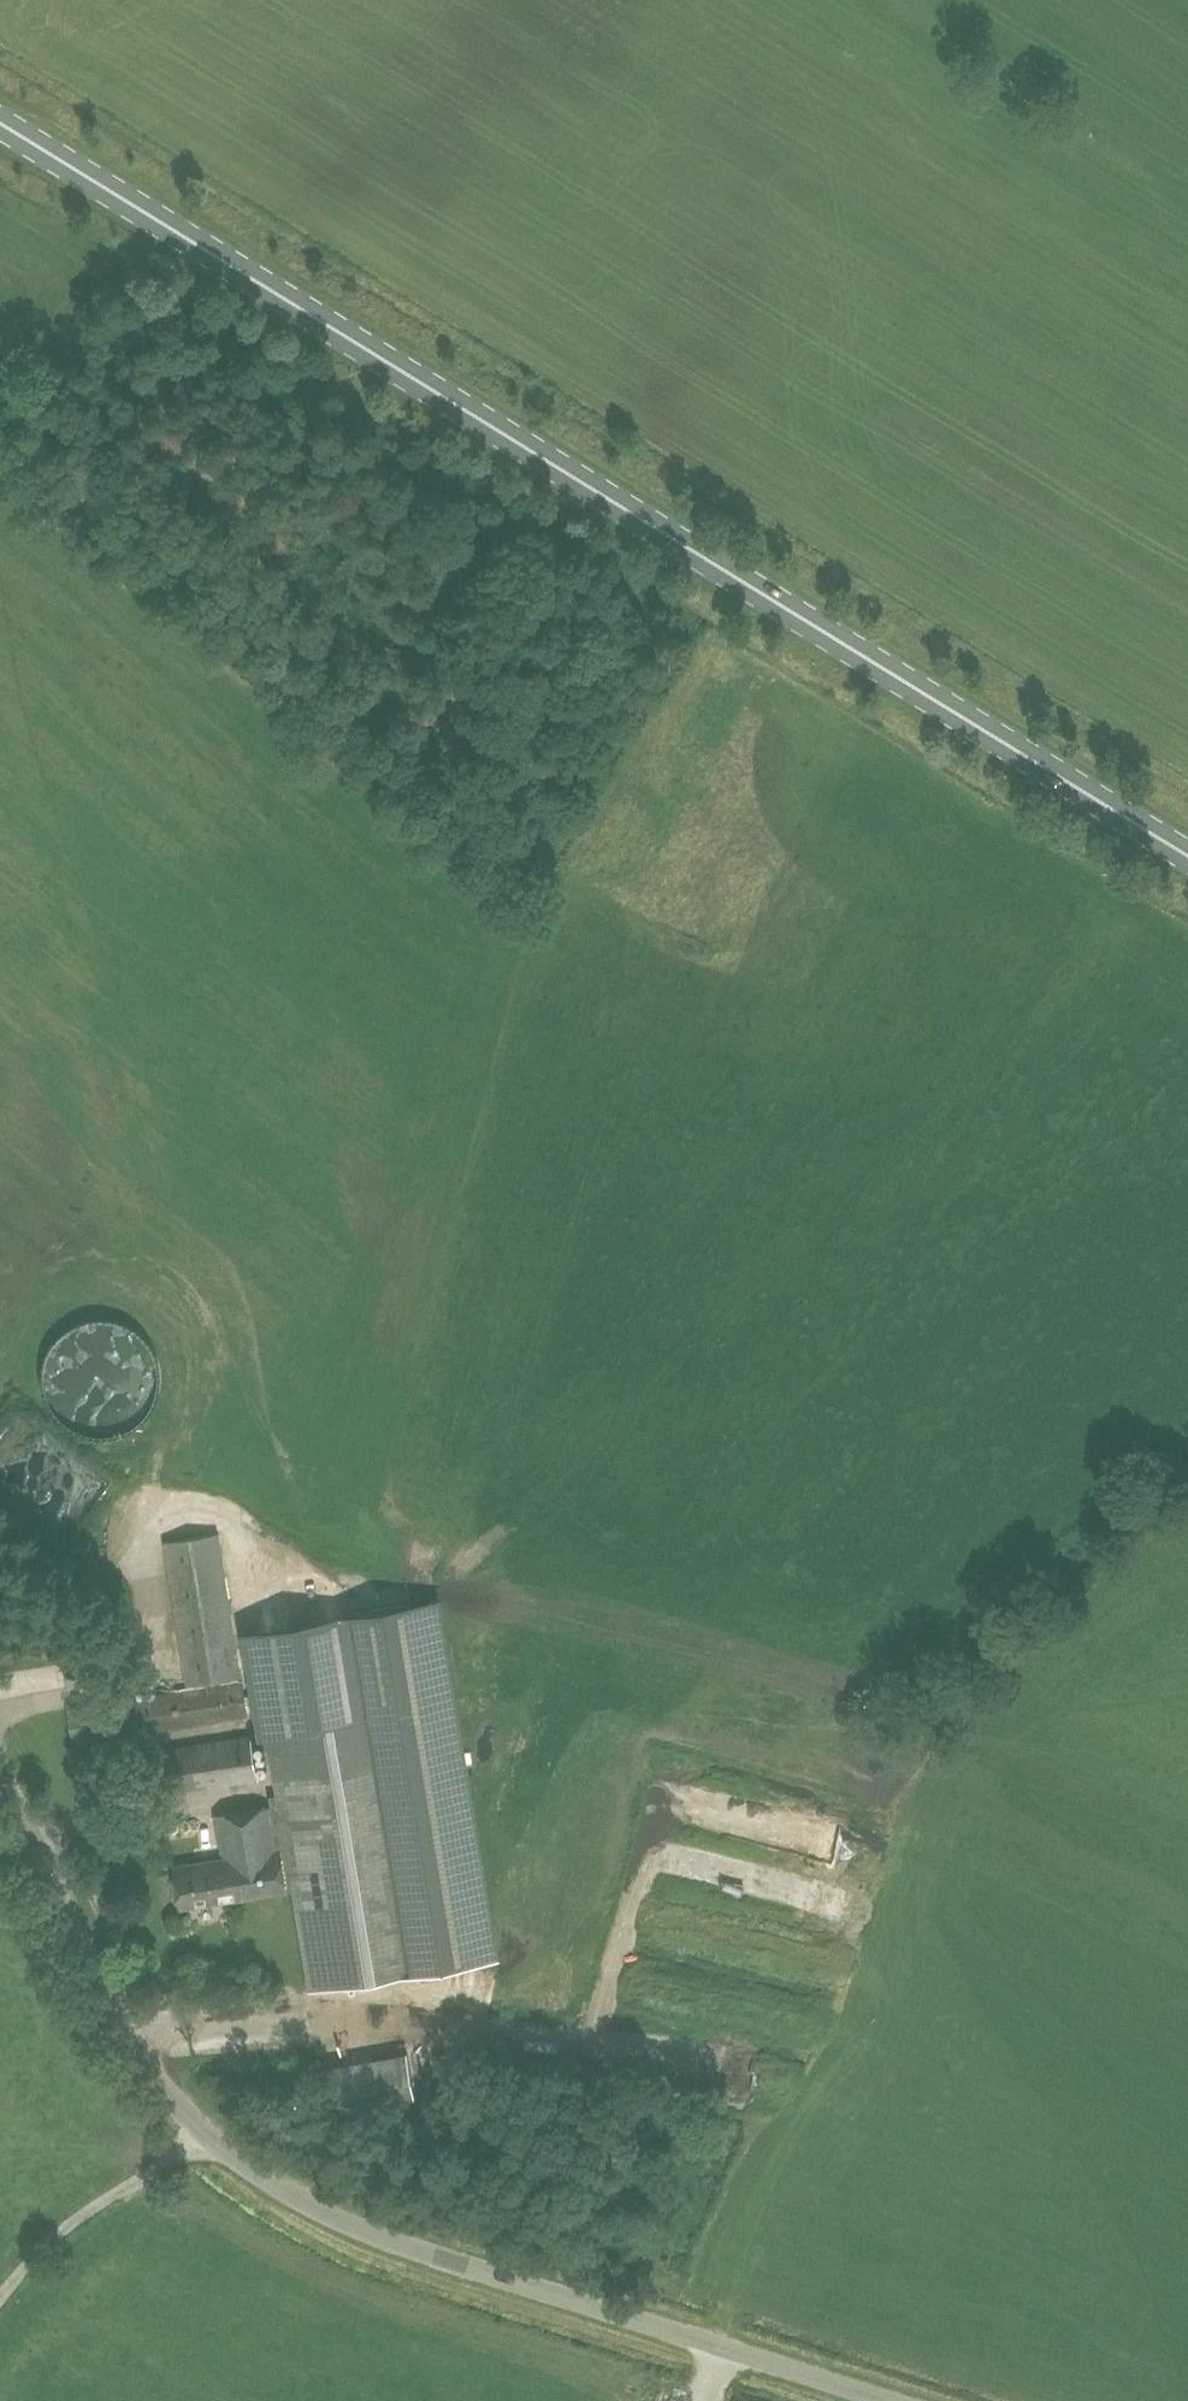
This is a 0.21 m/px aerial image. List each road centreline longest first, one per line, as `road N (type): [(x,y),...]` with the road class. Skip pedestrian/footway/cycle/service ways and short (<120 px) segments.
road 1 (primary): [(1187,856),(0,123)]
road 2 (unclassified): [(903,2400),(472,2269),(310,2202),(264,2172),(211,2136),(112,2016),(59,1925),(0,1789)]

